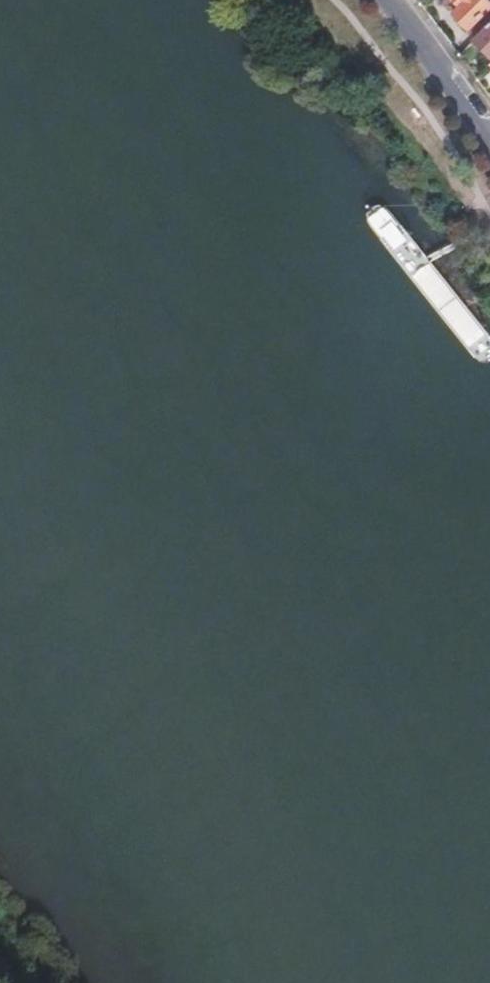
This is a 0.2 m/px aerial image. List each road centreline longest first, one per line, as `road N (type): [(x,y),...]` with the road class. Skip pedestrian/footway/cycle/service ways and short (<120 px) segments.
road 1 (tertiary): [(384,0),(489,139)]

